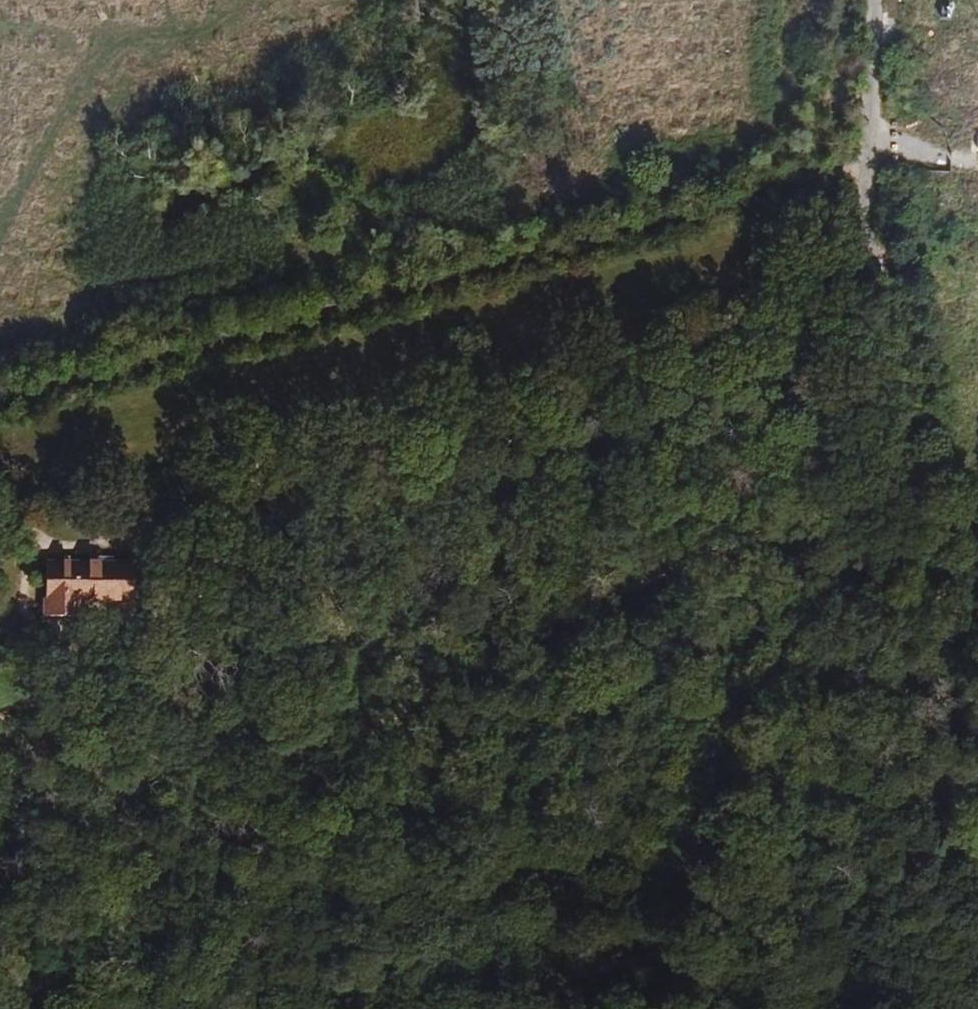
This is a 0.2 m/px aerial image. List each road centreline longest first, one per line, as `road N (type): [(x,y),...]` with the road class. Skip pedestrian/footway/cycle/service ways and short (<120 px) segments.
road 1 (track): [(503,1008),(589,969),(814,934),(921,845),(943,815),(977,803)]
road 2 (residential): [(867,0),(862,73),(870,148)]

